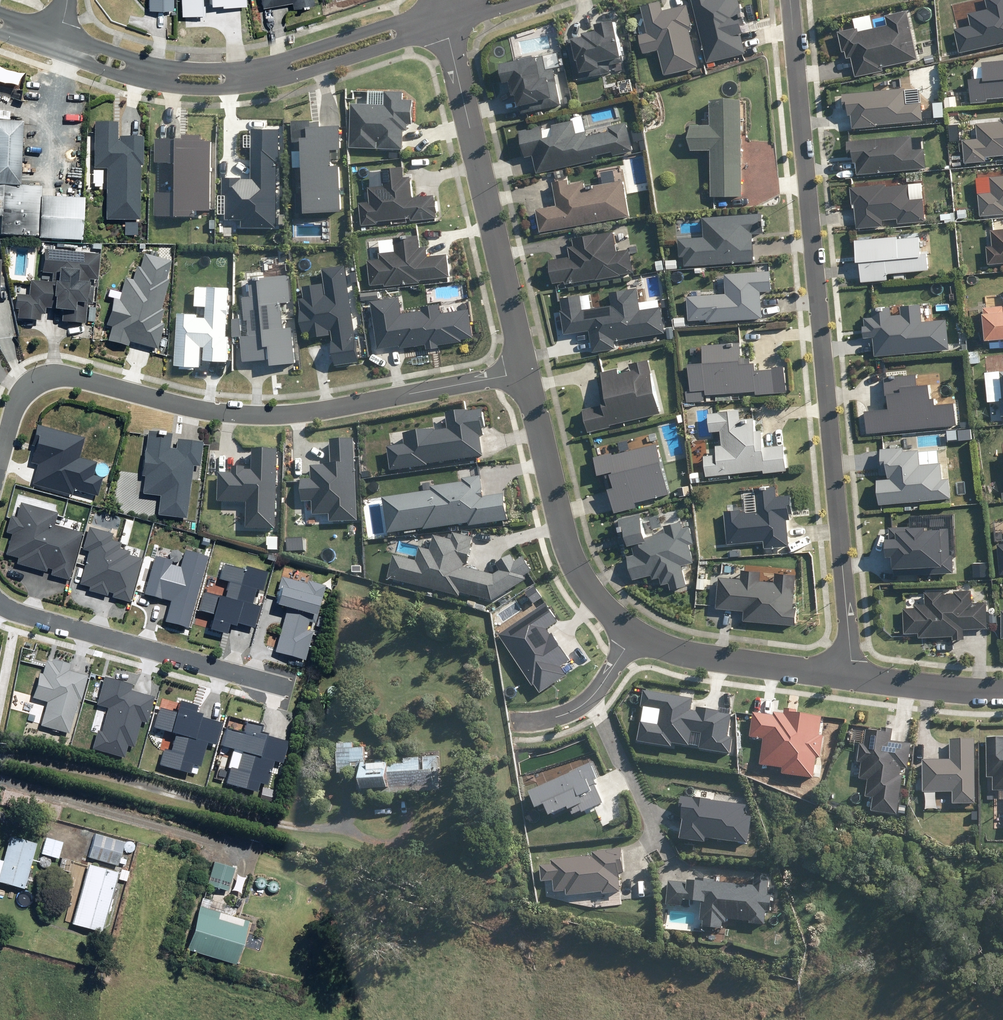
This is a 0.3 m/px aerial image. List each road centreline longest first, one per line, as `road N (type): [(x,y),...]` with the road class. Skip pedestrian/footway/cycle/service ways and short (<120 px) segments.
road 1 (residential): [(791,0),(850,676)]
road 2 (residential): [(526,372),(284,415),(230,414),(49,378),(18,403),(0,463)]
road 3 (residential): [(526,372),(447,29)]
road 4 (residential): [(0,606),(289,690)]
road 5 (residential): [(635,635),(603,604),(569,548),(526,372)]
road 6 (residential): [(850,676),(710,658),(635,635)]
road 7 (tertiary): [(447,29),(266,86)]
road 8 (tertiary): [(262,64),(442,6)]
road 9 (residential): [(516,722),(555,719),(587,703),(635,635)]
road 10 (residential): [(1002,692),(850,676)]

